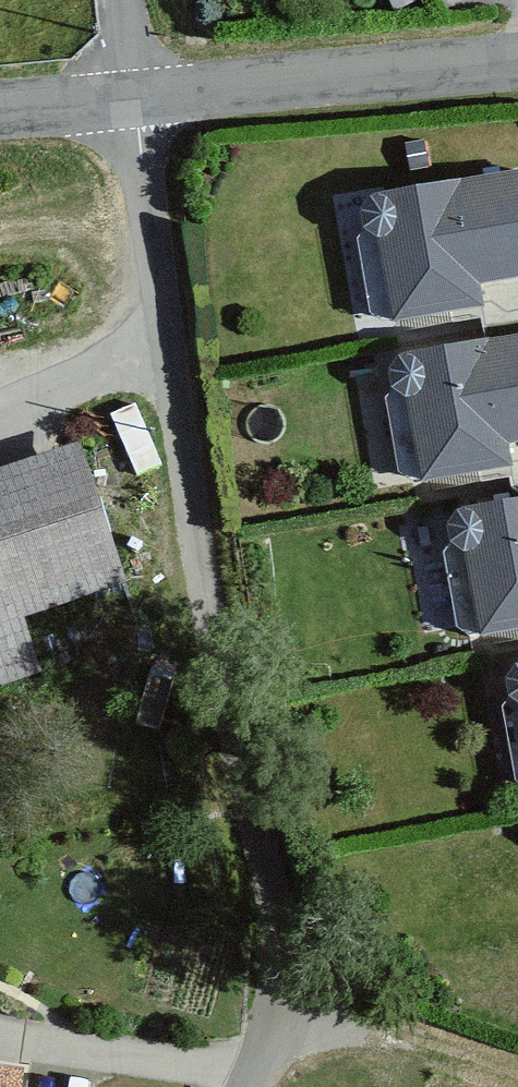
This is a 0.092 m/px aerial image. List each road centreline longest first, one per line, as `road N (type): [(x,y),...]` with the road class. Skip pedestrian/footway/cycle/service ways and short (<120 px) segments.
road 1 (residential): [(137,107),(282,936),(284,1007),(265,1064),(248,1086)]
road 2 (unclassified): [(517,69),(137,107)]
road 3 (track): [(284,1007),(517,1078)]
road 4 (unclassified): [(137,107),(0,118)]

